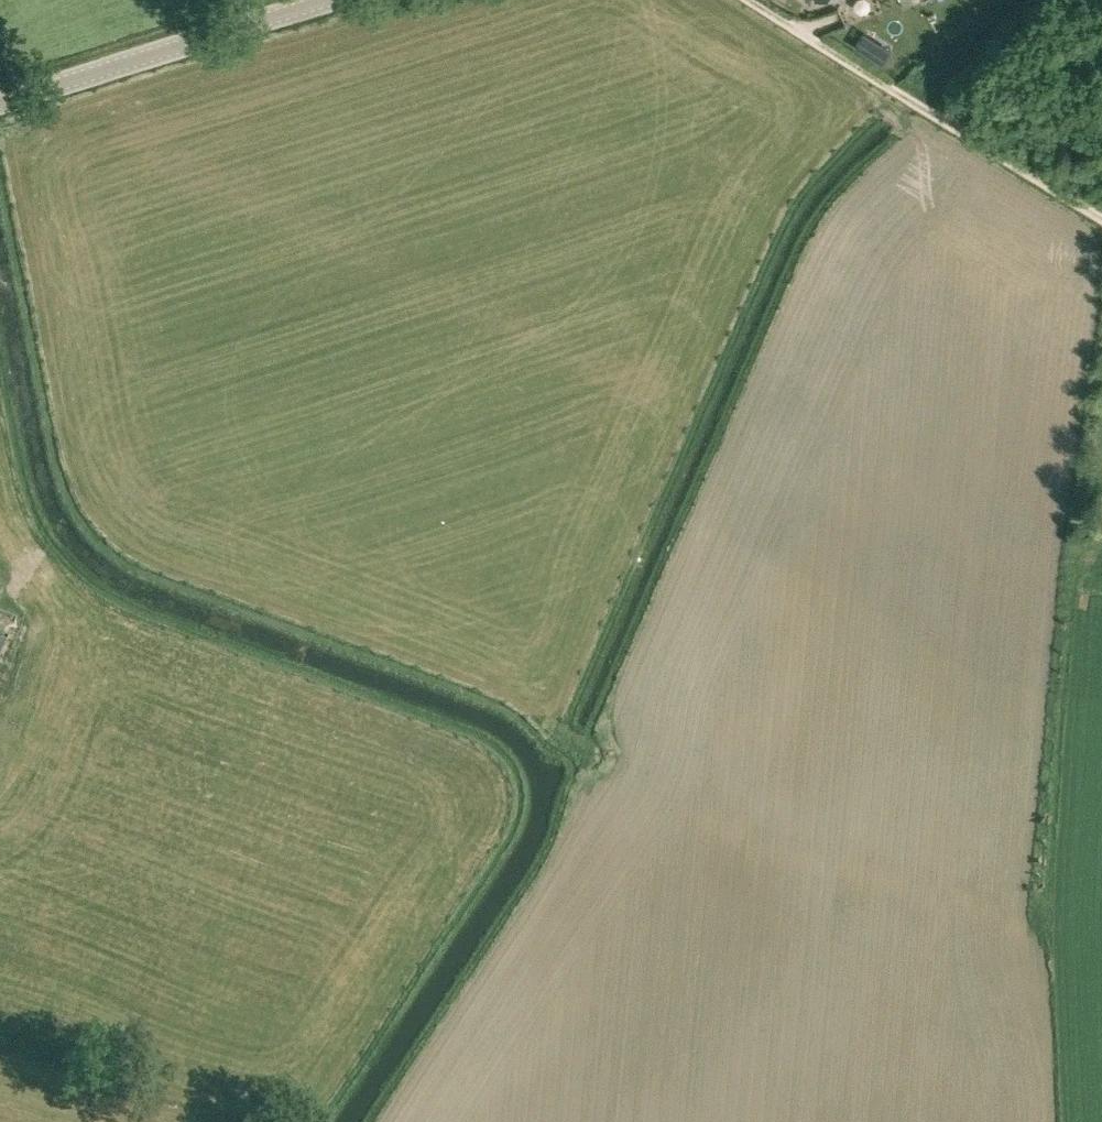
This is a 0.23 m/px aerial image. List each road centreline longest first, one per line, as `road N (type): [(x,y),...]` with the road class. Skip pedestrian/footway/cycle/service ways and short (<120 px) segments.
road 1 (tertiary): [(0,108),(340,0)]

